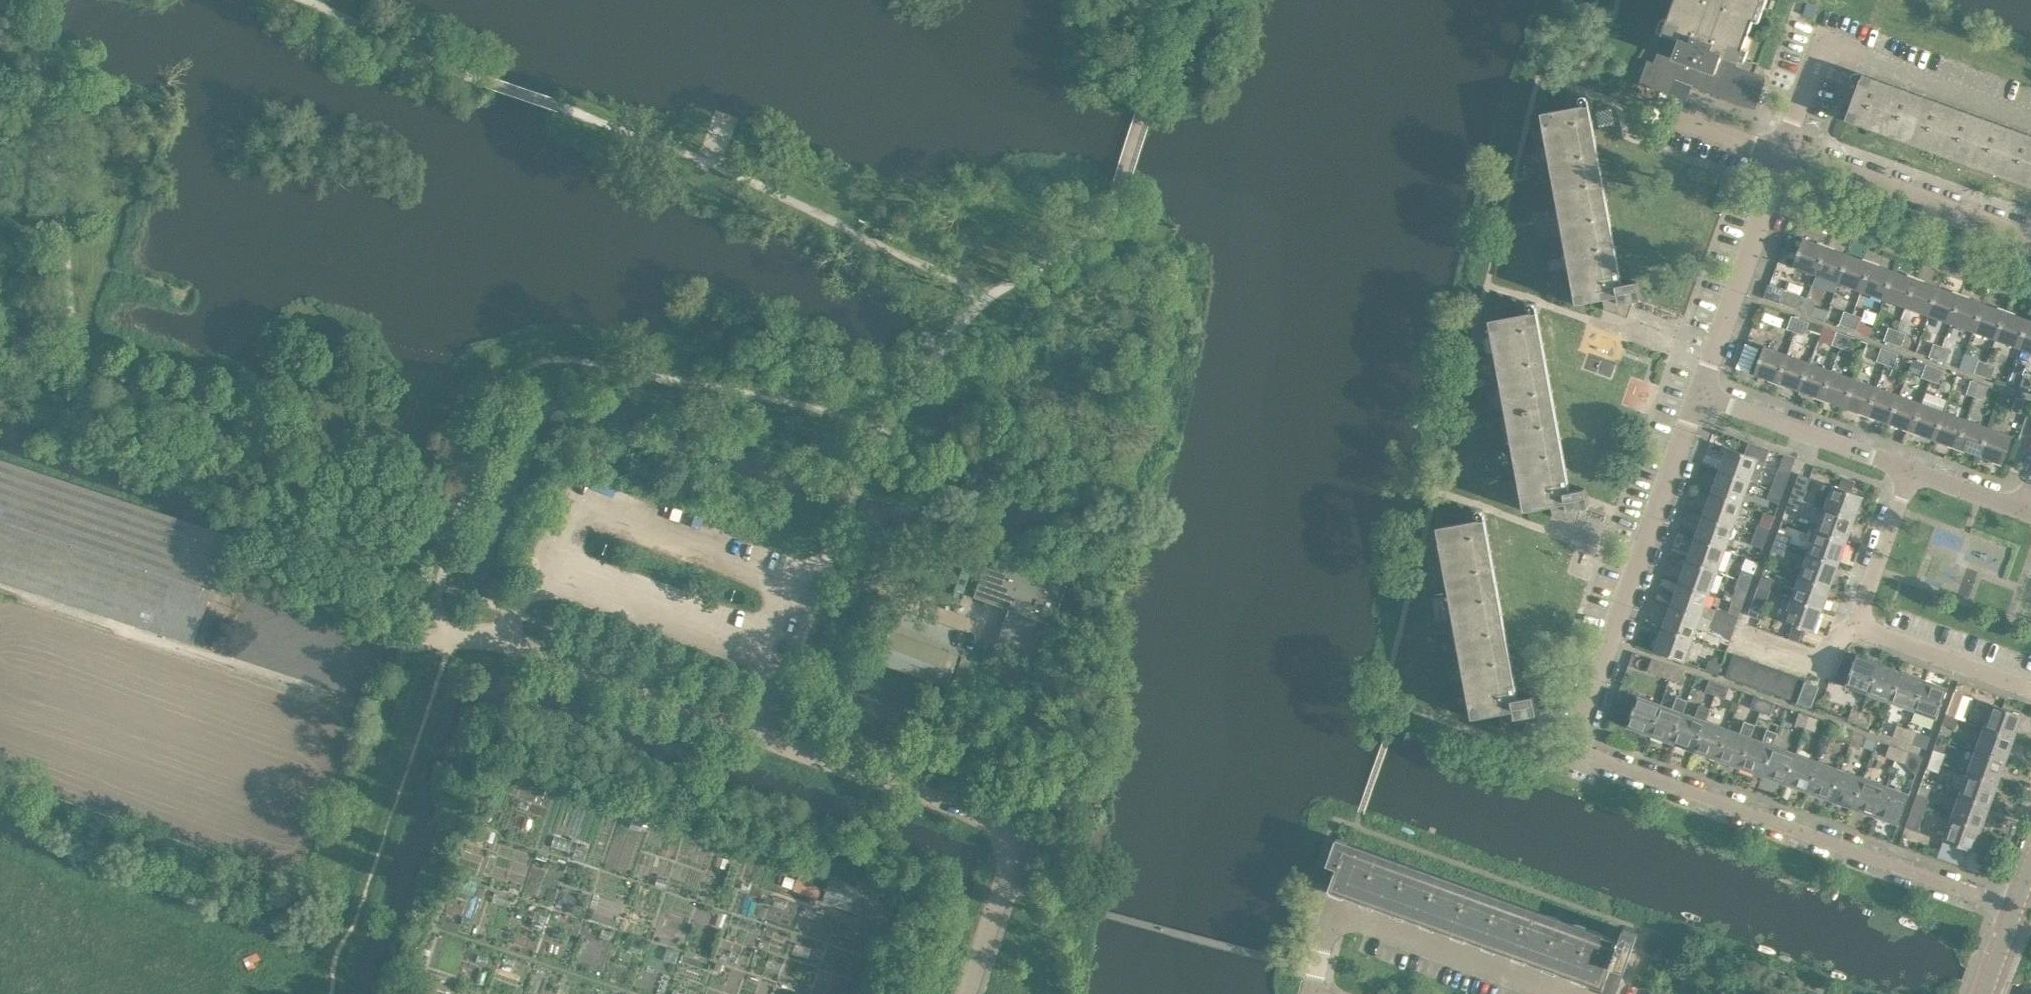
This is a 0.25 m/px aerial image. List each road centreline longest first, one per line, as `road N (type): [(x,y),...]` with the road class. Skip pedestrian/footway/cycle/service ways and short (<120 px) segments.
road 1 (residential): [(1700,395),(1572,749),(2013,911)]
road 2 (residential): [(968,993),(1015,855),(1000,823),(764,738),(517,636),(405,642)]
road 3 (residential): [(1910,471),(1854,626),(2030,689)]
road 4 (residential): [(1564,993),(1336,907),(1309,993)]
road 5 (residential): [(2030,240),(1781,149)]
road 6 (residential): [(1700,395),(1780,170),(1781,149)]
road 7 (residential): [(2030,124),(1819,47)]
road 8 (residential): [(1910,471),(1700,395)]

